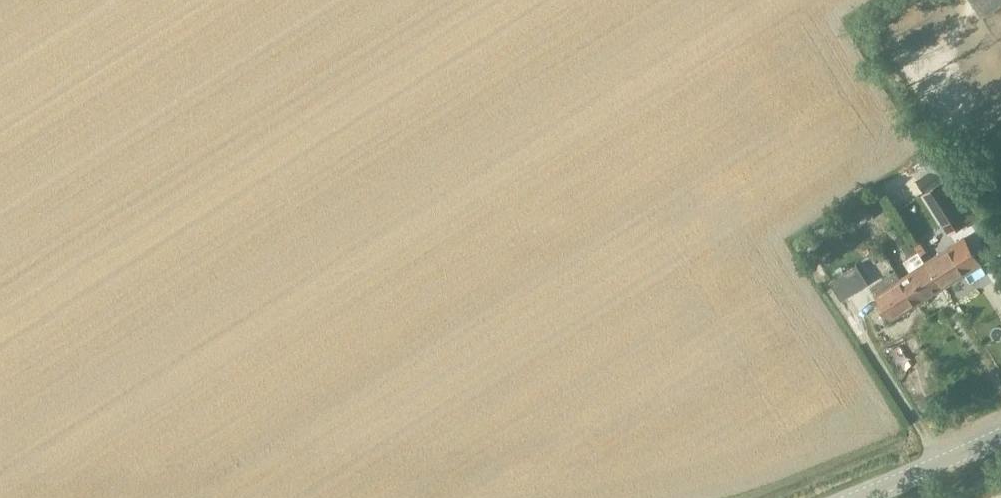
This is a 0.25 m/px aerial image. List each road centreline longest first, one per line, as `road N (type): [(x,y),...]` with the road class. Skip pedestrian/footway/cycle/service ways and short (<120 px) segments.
road 1 (unclassified): [(855,497),(1000,436)]

